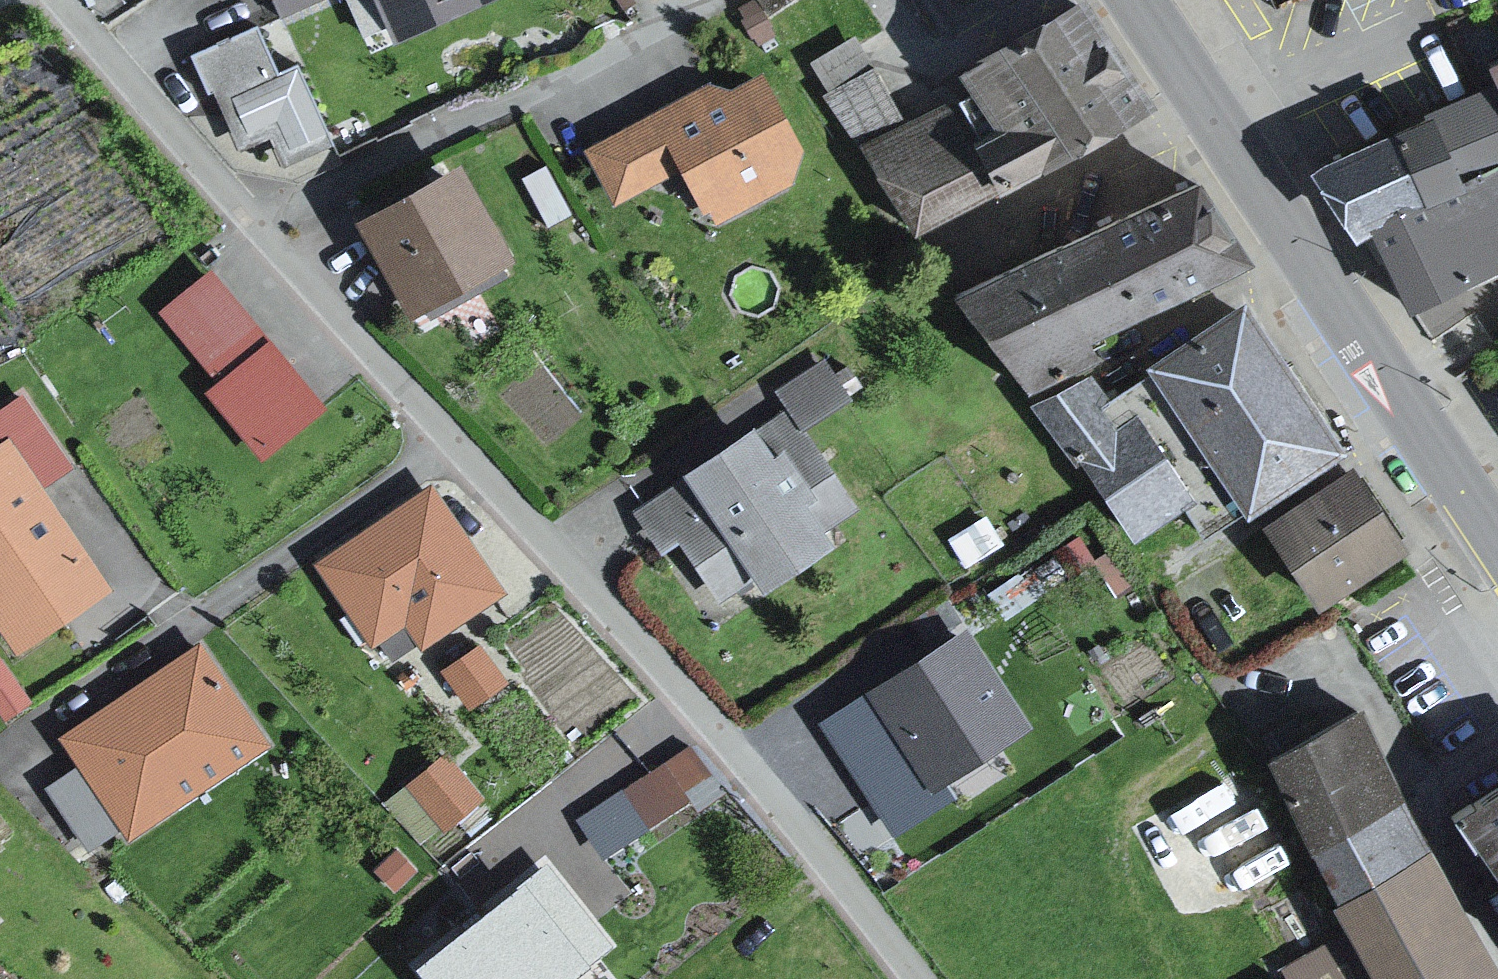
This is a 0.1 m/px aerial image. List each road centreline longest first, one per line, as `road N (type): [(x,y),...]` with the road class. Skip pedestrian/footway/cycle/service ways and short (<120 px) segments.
road 1 (residential): [(914,978),(53,0)]
road 2 (primary): [(1132,0),(1497,548)]

